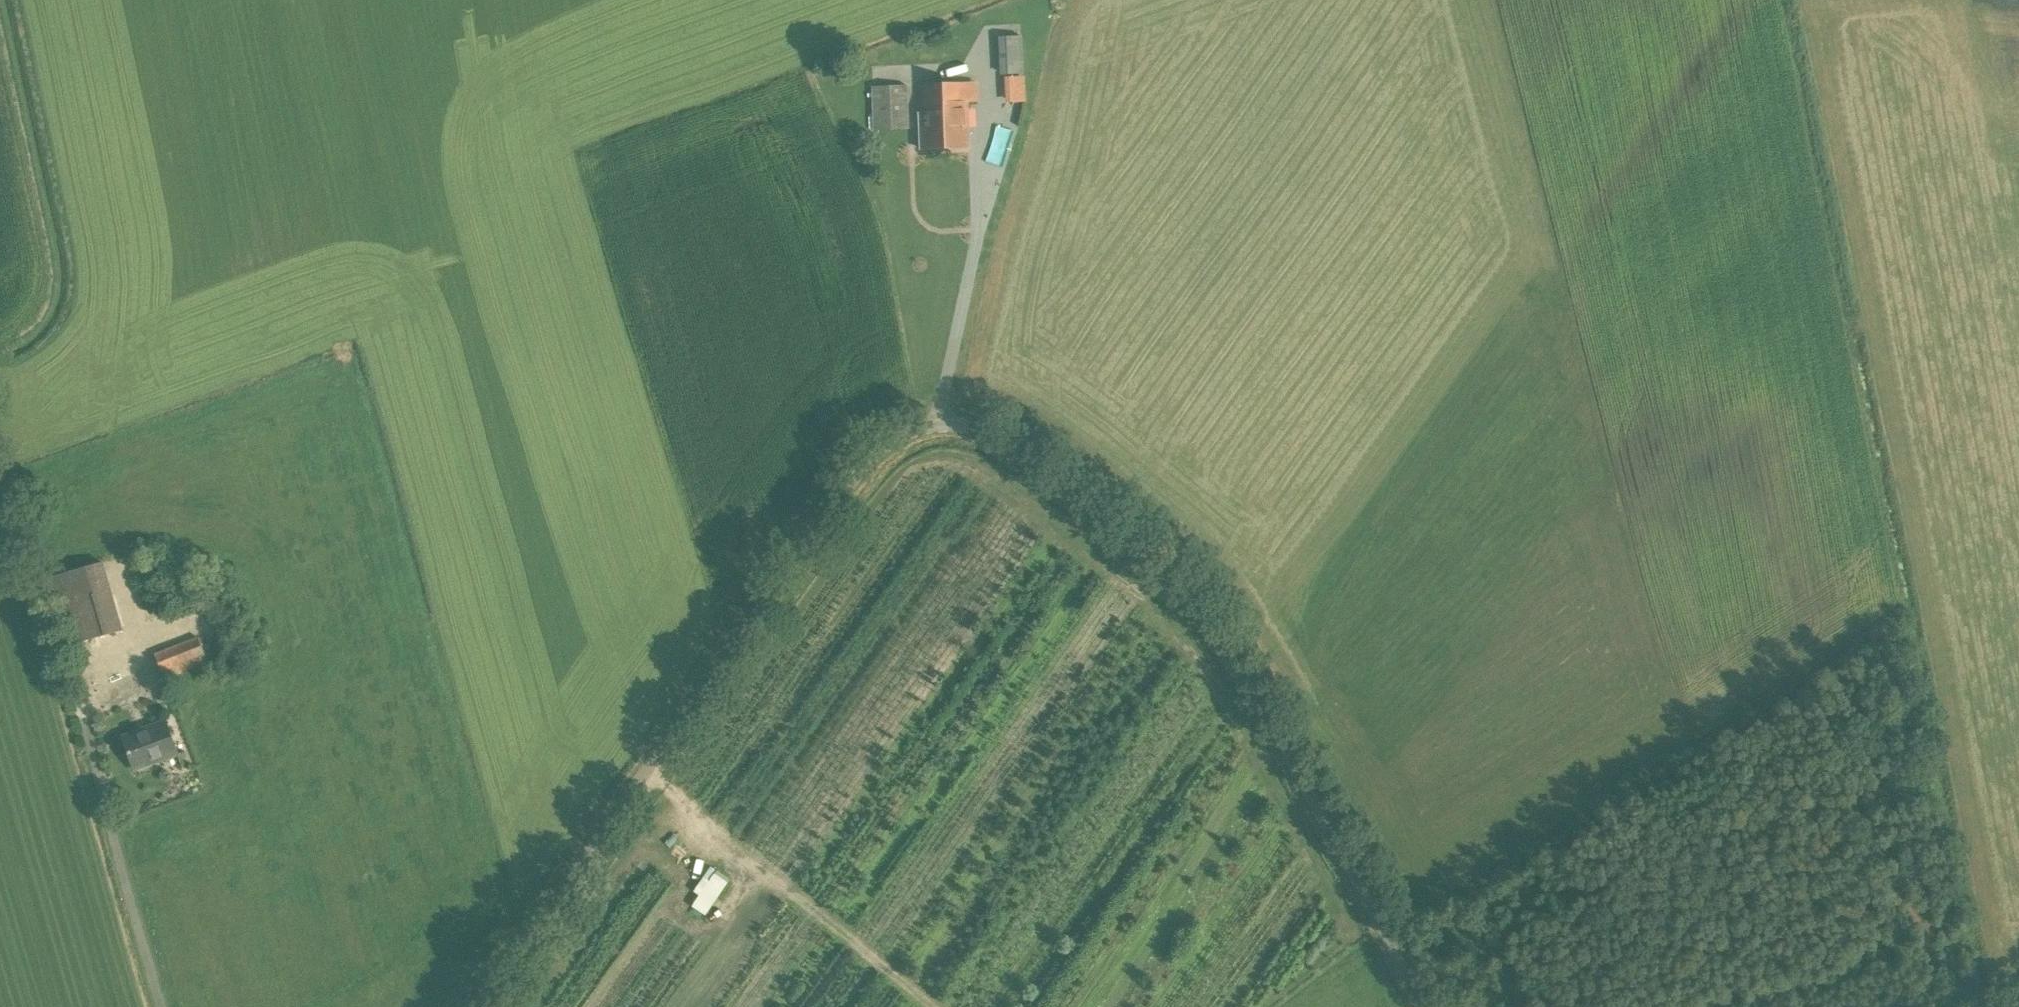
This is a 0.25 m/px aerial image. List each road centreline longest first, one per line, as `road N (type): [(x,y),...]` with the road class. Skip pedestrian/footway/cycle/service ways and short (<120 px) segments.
road 1 (unclassified): [(481,1006),(887,453),(958,416),(1010,424),(1205,581),(1253,651),(1432,1006)]

